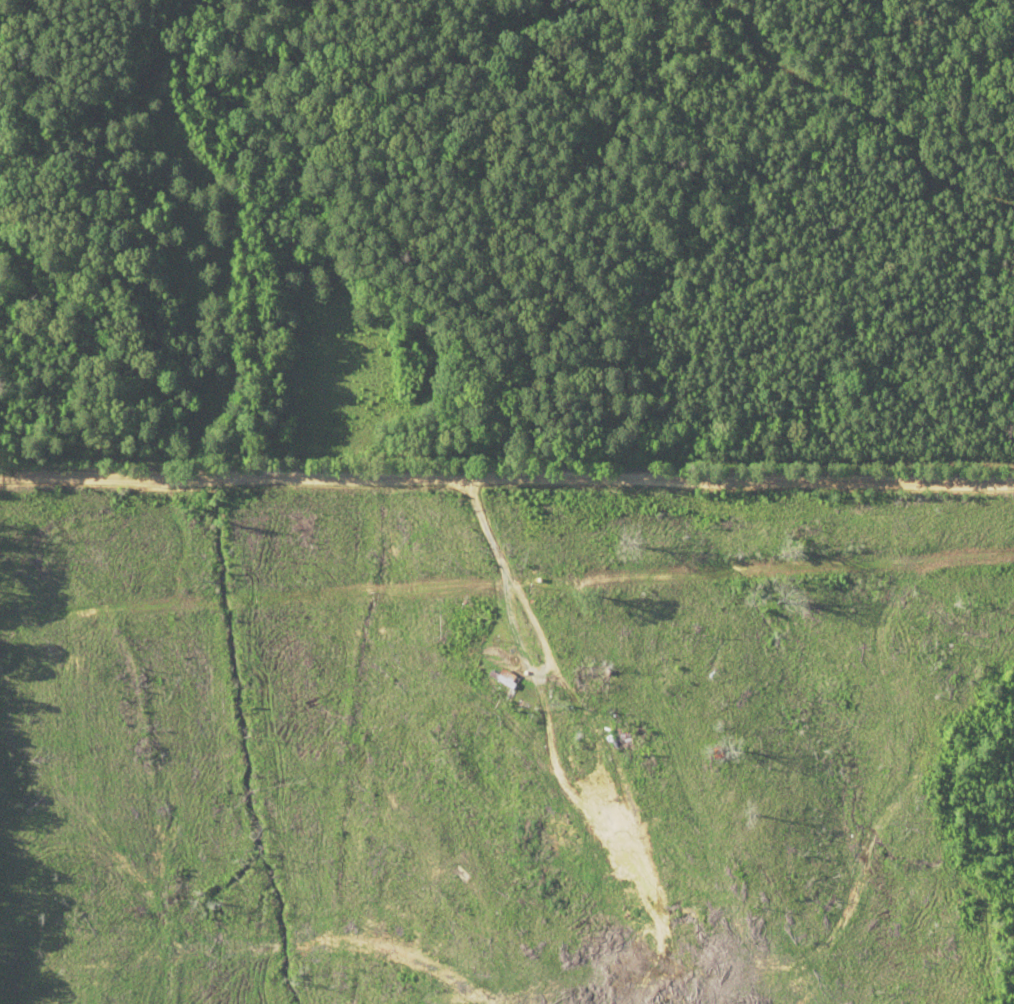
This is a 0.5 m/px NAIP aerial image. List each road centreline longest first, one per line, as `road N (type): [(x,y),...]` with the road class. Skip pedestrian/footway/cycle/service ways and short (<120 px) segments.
road 1 (residential): [(1013,496),(0,493)]

